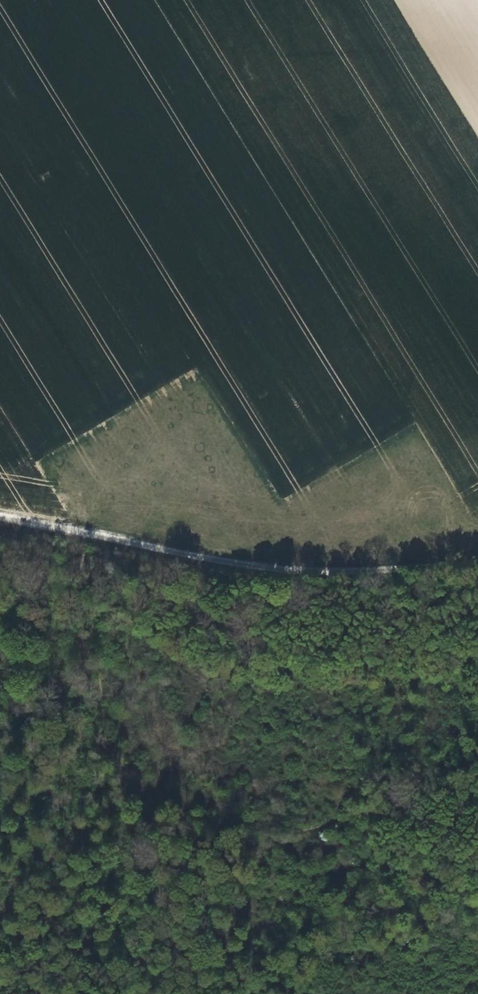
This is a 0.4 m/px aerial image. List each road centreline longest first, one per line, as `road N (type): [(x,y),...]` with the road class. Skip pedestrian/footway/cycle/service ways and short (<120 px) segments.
road 1 (track): [(477,564),(299,576),(0,518)]

